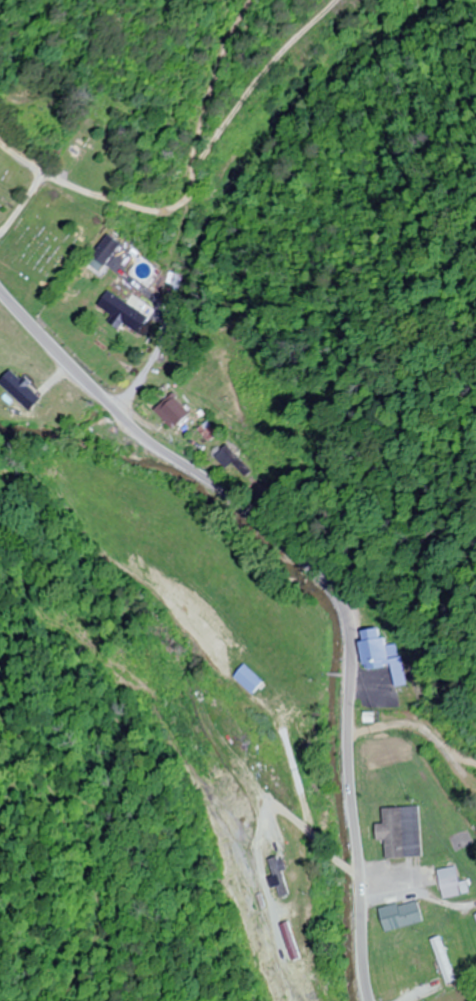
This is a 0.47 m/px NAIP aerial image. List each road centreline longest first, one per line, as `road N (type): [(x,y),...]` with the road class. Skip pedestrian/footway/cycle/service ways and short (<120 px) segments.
road 1 (tertiary): [(371,1000),(347,613),(318,572),(136,428),(0,288)]

